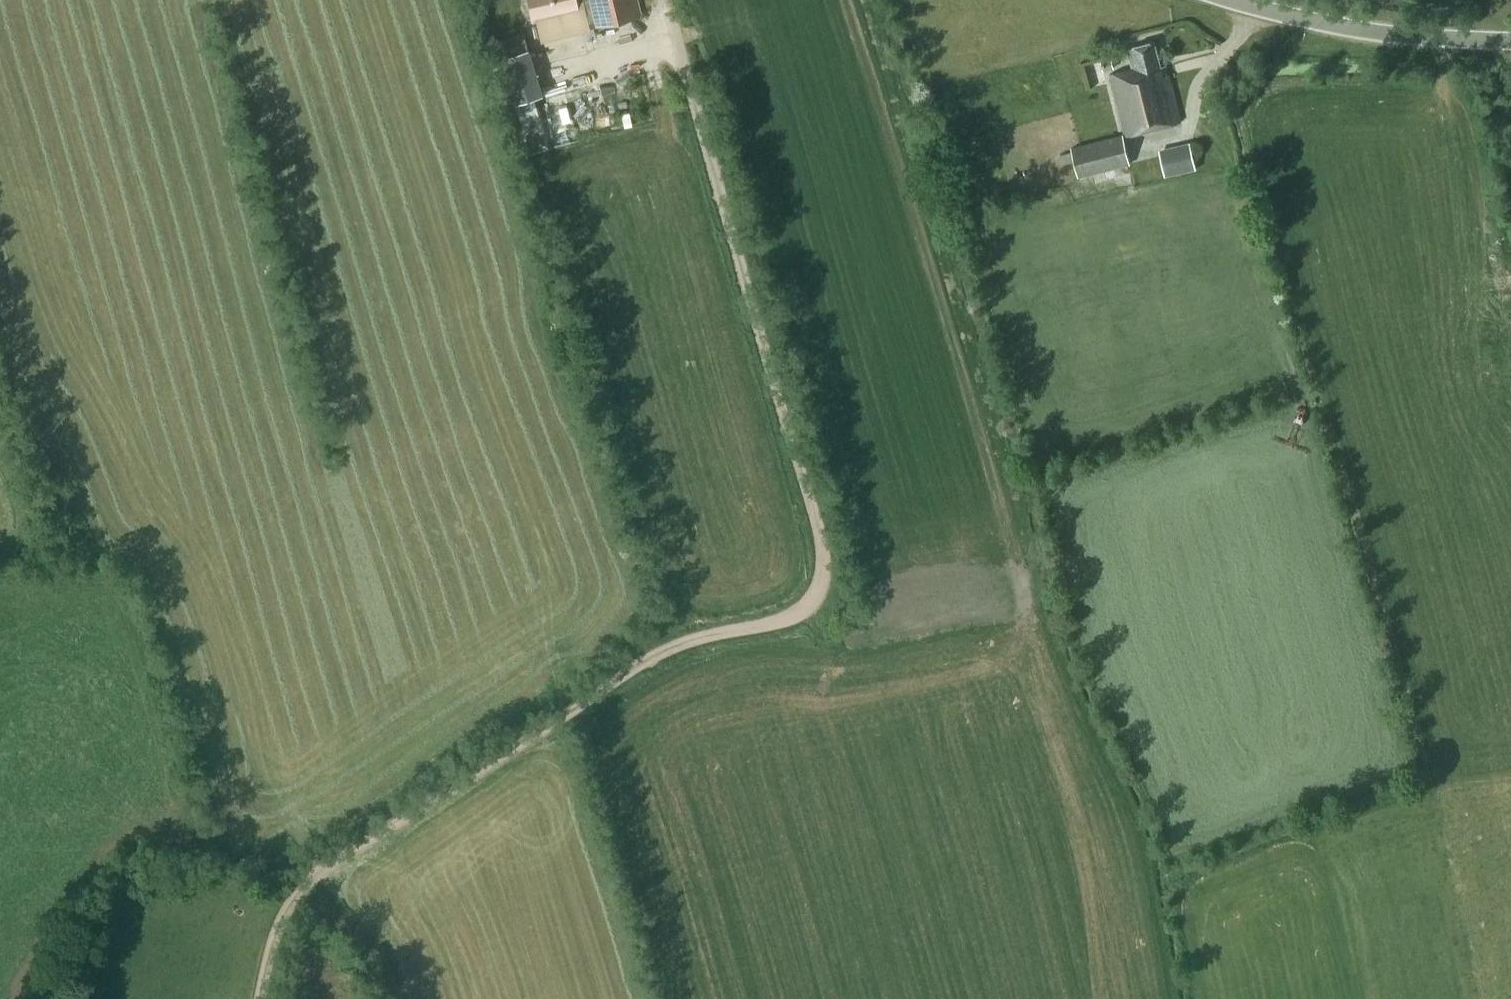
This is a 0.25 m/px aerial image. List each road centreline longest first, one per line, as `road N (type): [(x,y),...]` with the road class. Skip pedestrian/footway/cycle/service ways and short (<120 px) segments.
road 1 (tertiary): [(1510,39),(1360,29),(1239,0)]

